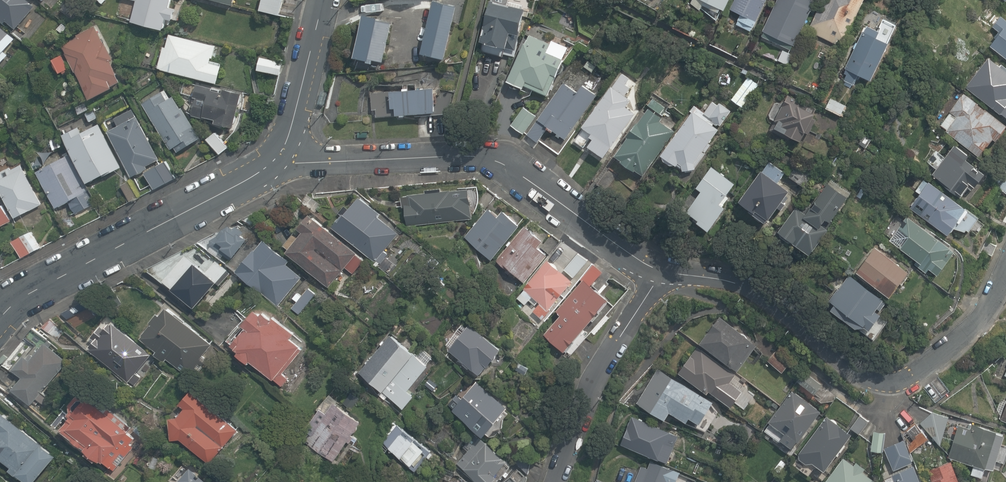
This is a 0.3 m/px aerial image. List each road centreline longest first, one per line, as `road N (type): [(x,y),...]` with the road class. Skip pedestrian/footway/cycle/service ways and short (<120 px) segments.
road 1 (residential): [(658,270),(740,283),(867,379),(887,385),(966,332),(1005,273)]
road 2 (residential): [(270,164),(492,156),(658,270)]
road 3 (tertiary): [(0,319),(35,289),(270,164)]
road 4 (residential): [(557,481),(588,401),(658,270)]
road 5 (tertiary): [(270,164),(290,122),(322,0)]

